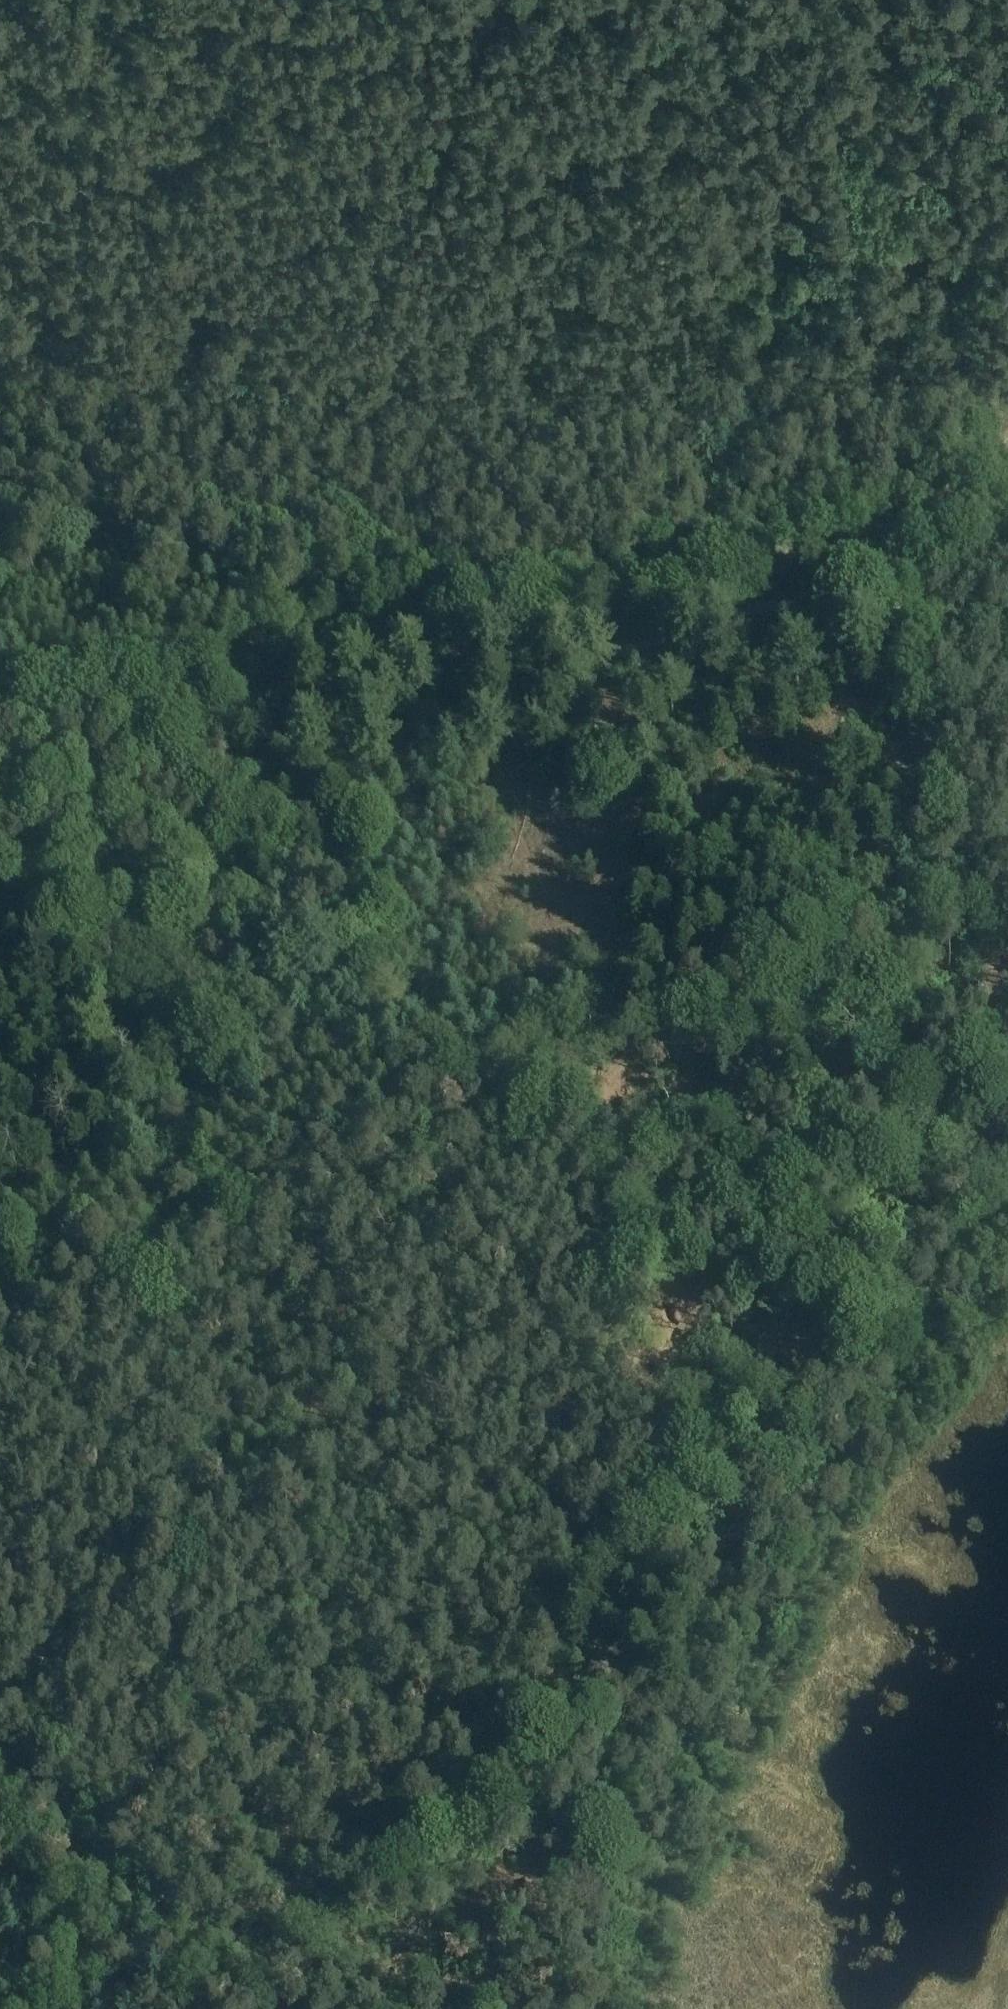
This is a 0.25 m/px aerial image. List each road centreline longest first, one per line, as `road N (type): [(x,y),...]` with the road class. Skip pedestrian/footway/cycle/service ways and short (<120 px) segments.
road 1 (track): [(0,702),(1007,514)]
road 2 (track): [(1007,428),(915,532)]

